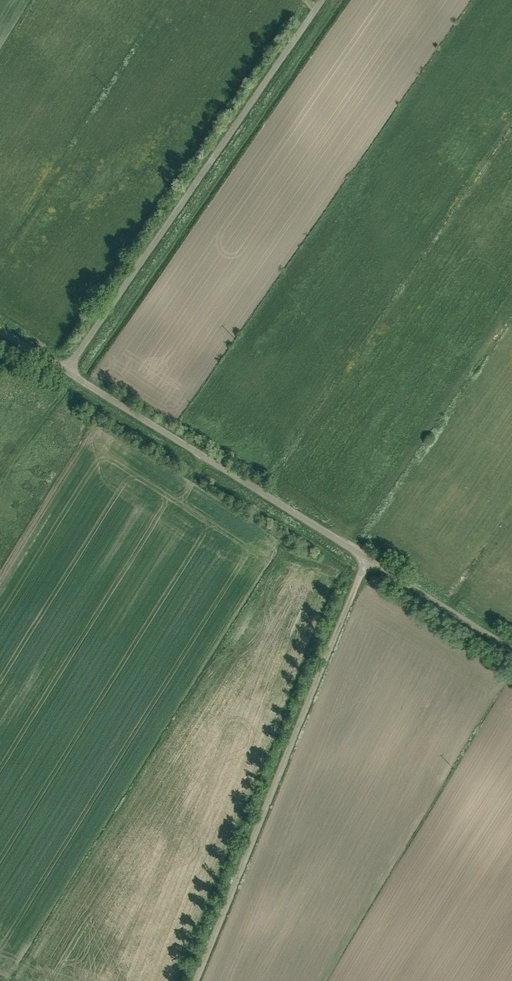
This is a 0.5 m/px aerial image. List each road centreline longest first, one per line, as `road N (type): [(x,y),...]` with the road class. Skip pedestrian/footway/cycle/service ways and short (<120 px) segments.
road 1 (unclassified): [(369,560),(197,980)]
road 2 (unclassified): [(76,376),(325,0)]
road 3 (unclassified): [(369,560),(76,376)]
road 4 (unclassified): [(511,656),(369,560)]

